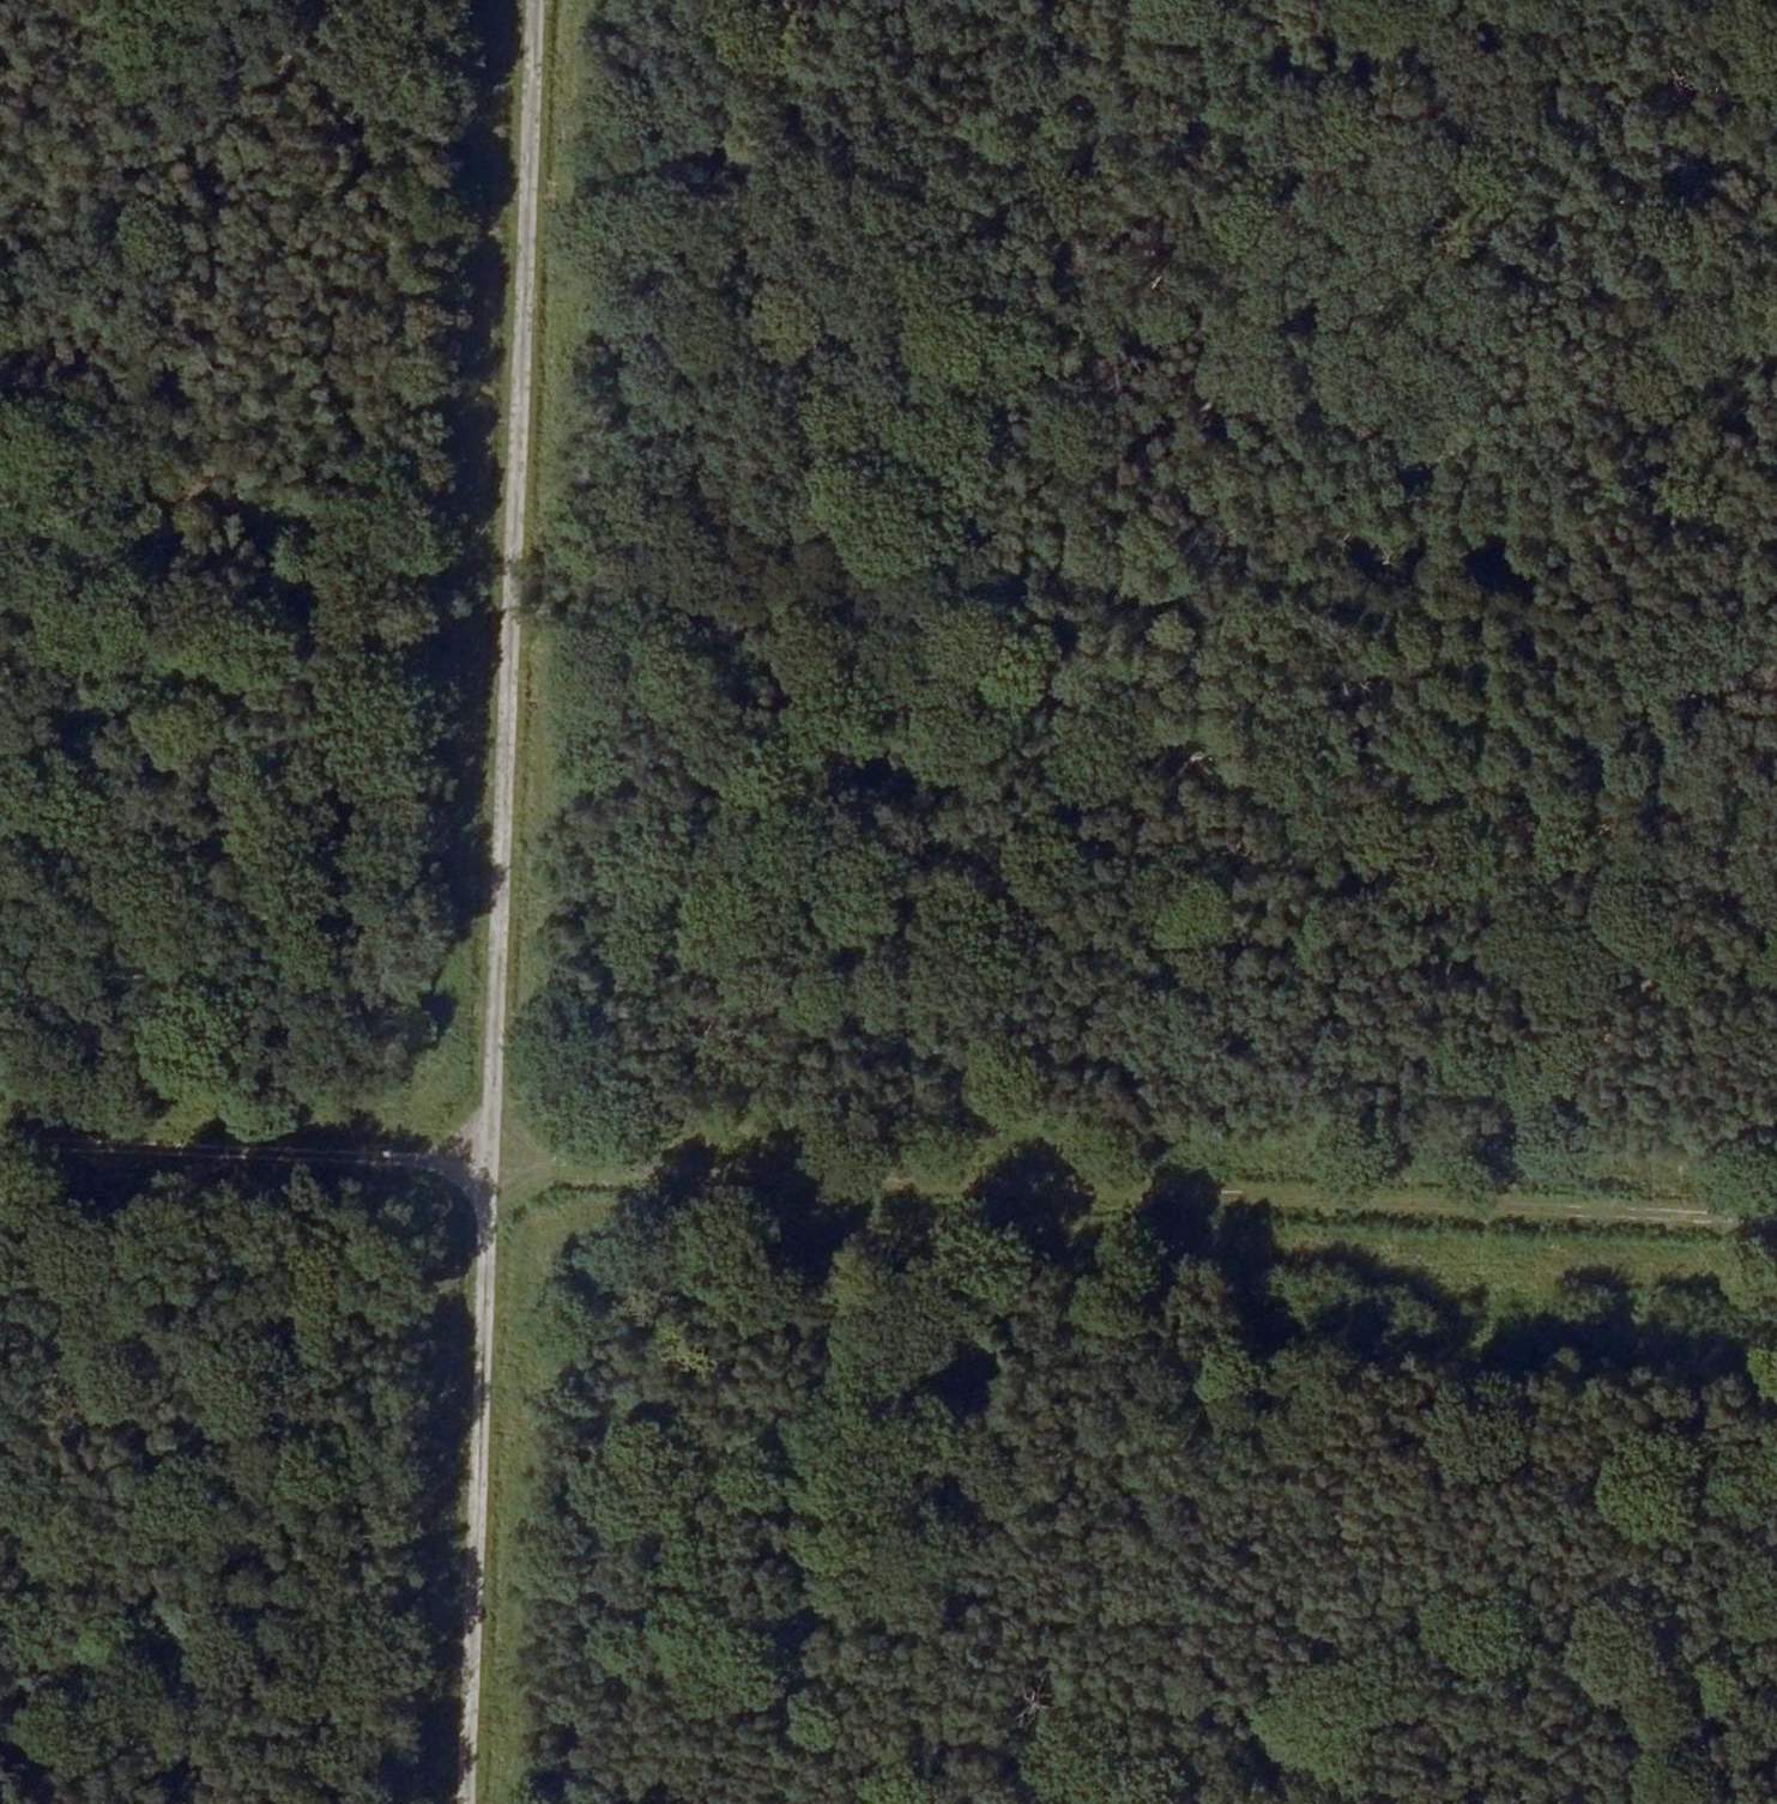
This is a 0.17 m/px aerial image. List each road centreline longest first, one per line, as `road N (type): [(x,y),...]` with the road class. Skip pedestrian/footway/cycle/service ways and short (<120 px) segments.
road 1 (track): [(531,0),(455,1803)]

